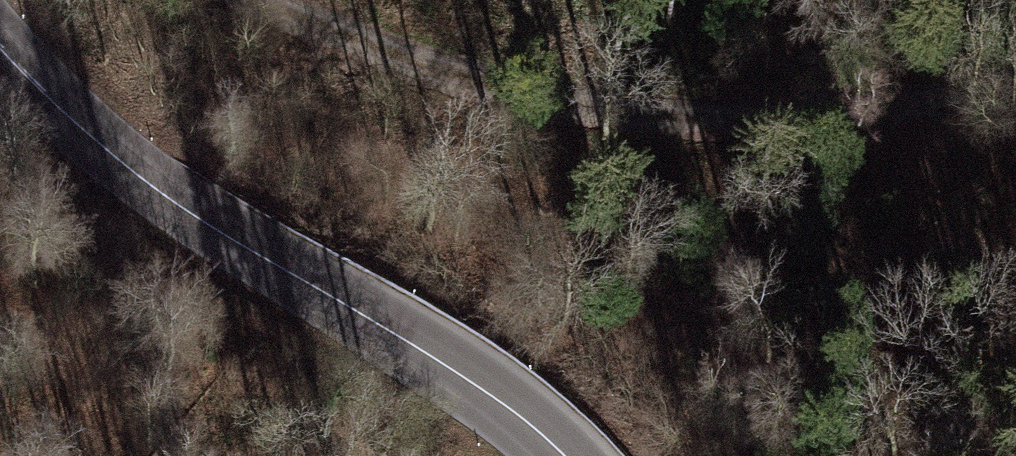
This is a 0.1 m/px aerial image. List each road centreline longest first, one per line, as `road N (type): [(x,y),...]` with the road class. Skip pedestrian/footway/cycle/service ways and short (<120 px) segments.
road 1 (track): [(245,0),(501,99),(737,124),(1015,85)]
road 2 (secondary): [(0,47),(154,187),(456,372),(559,455)]

